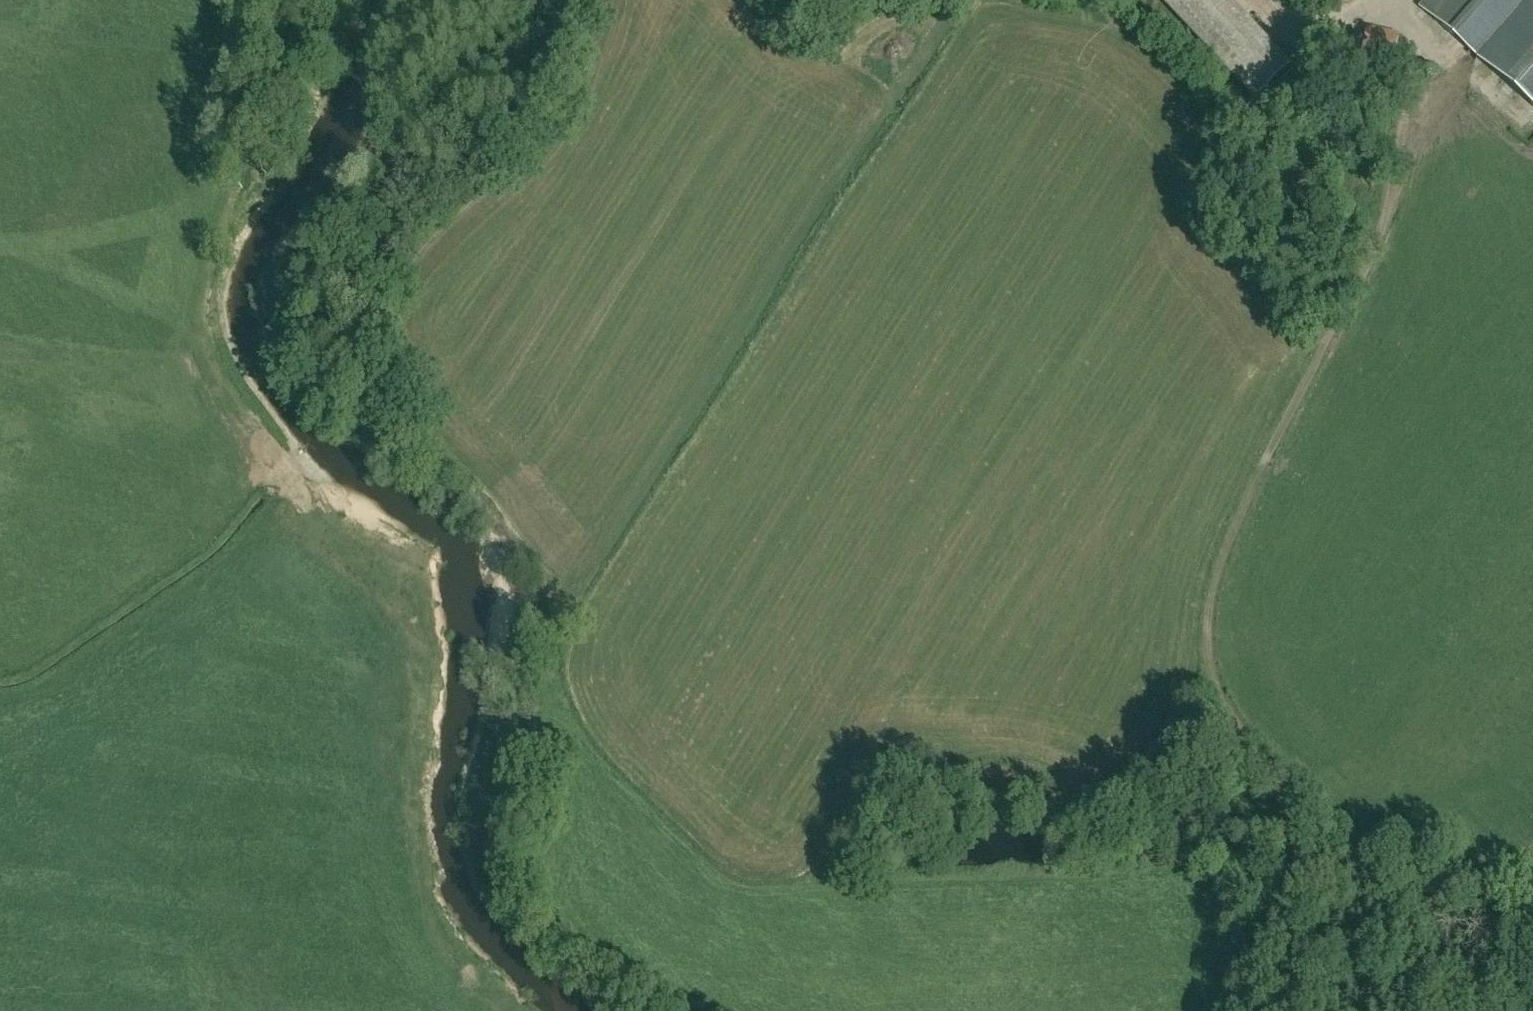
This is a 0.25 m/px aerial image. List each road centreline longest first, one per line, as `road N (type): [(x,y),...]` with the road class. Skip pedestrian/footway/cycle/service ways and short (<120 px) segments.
road 1 (track): [(1315,1010),(1320,867),(1219,709),(1194,652),(1205,575),(1372,254),(1416,58)]

